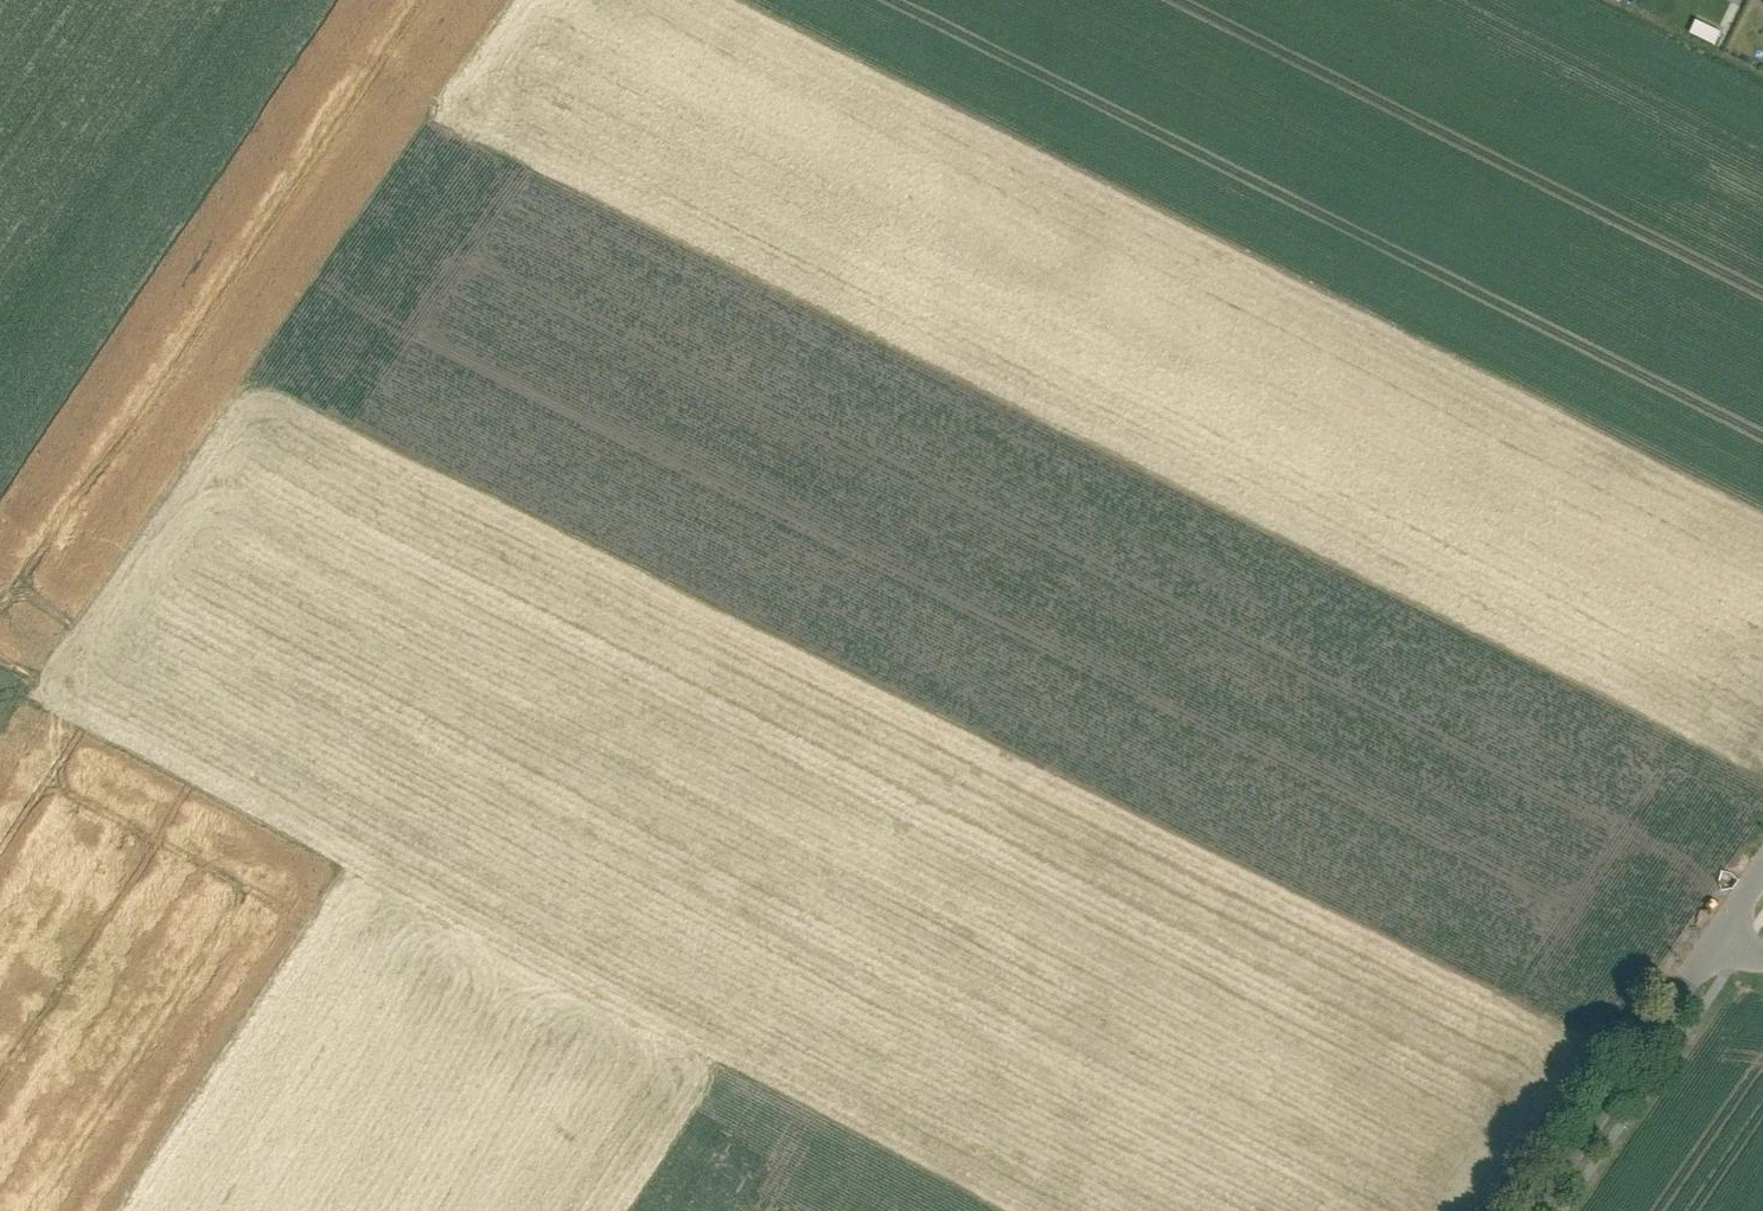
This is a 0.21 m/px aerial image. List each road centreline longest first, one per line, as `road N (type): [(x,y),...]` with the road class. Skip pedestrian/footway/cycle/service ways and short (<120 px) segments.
road 1 (residential): [(1531,1210),(1716,940)]

